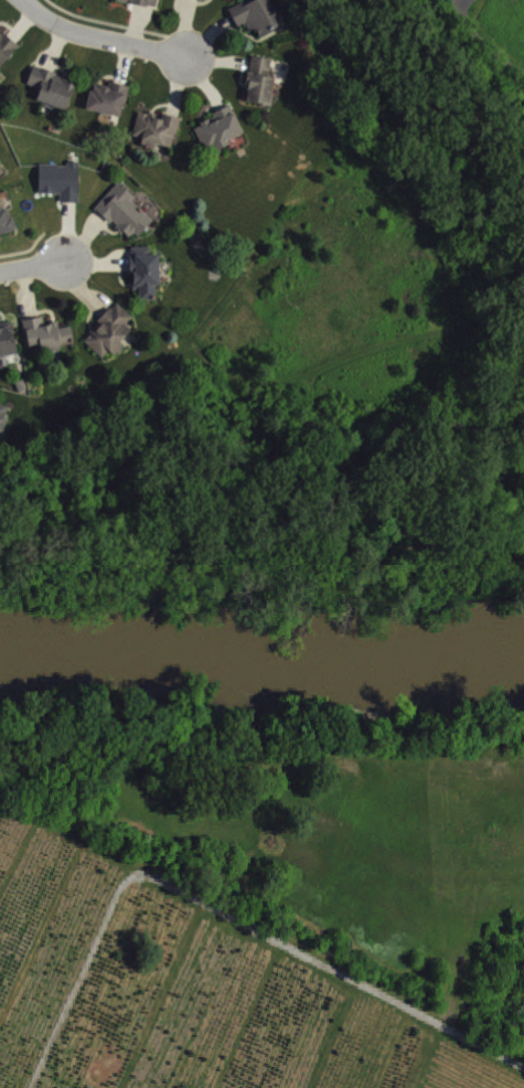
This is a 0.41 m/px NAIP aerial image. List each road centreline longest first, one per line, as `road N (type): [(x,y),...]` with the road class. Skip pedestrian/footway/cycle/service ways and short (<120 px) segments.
road 1 (residential): [(23,0),(55,26),(196,56)]

